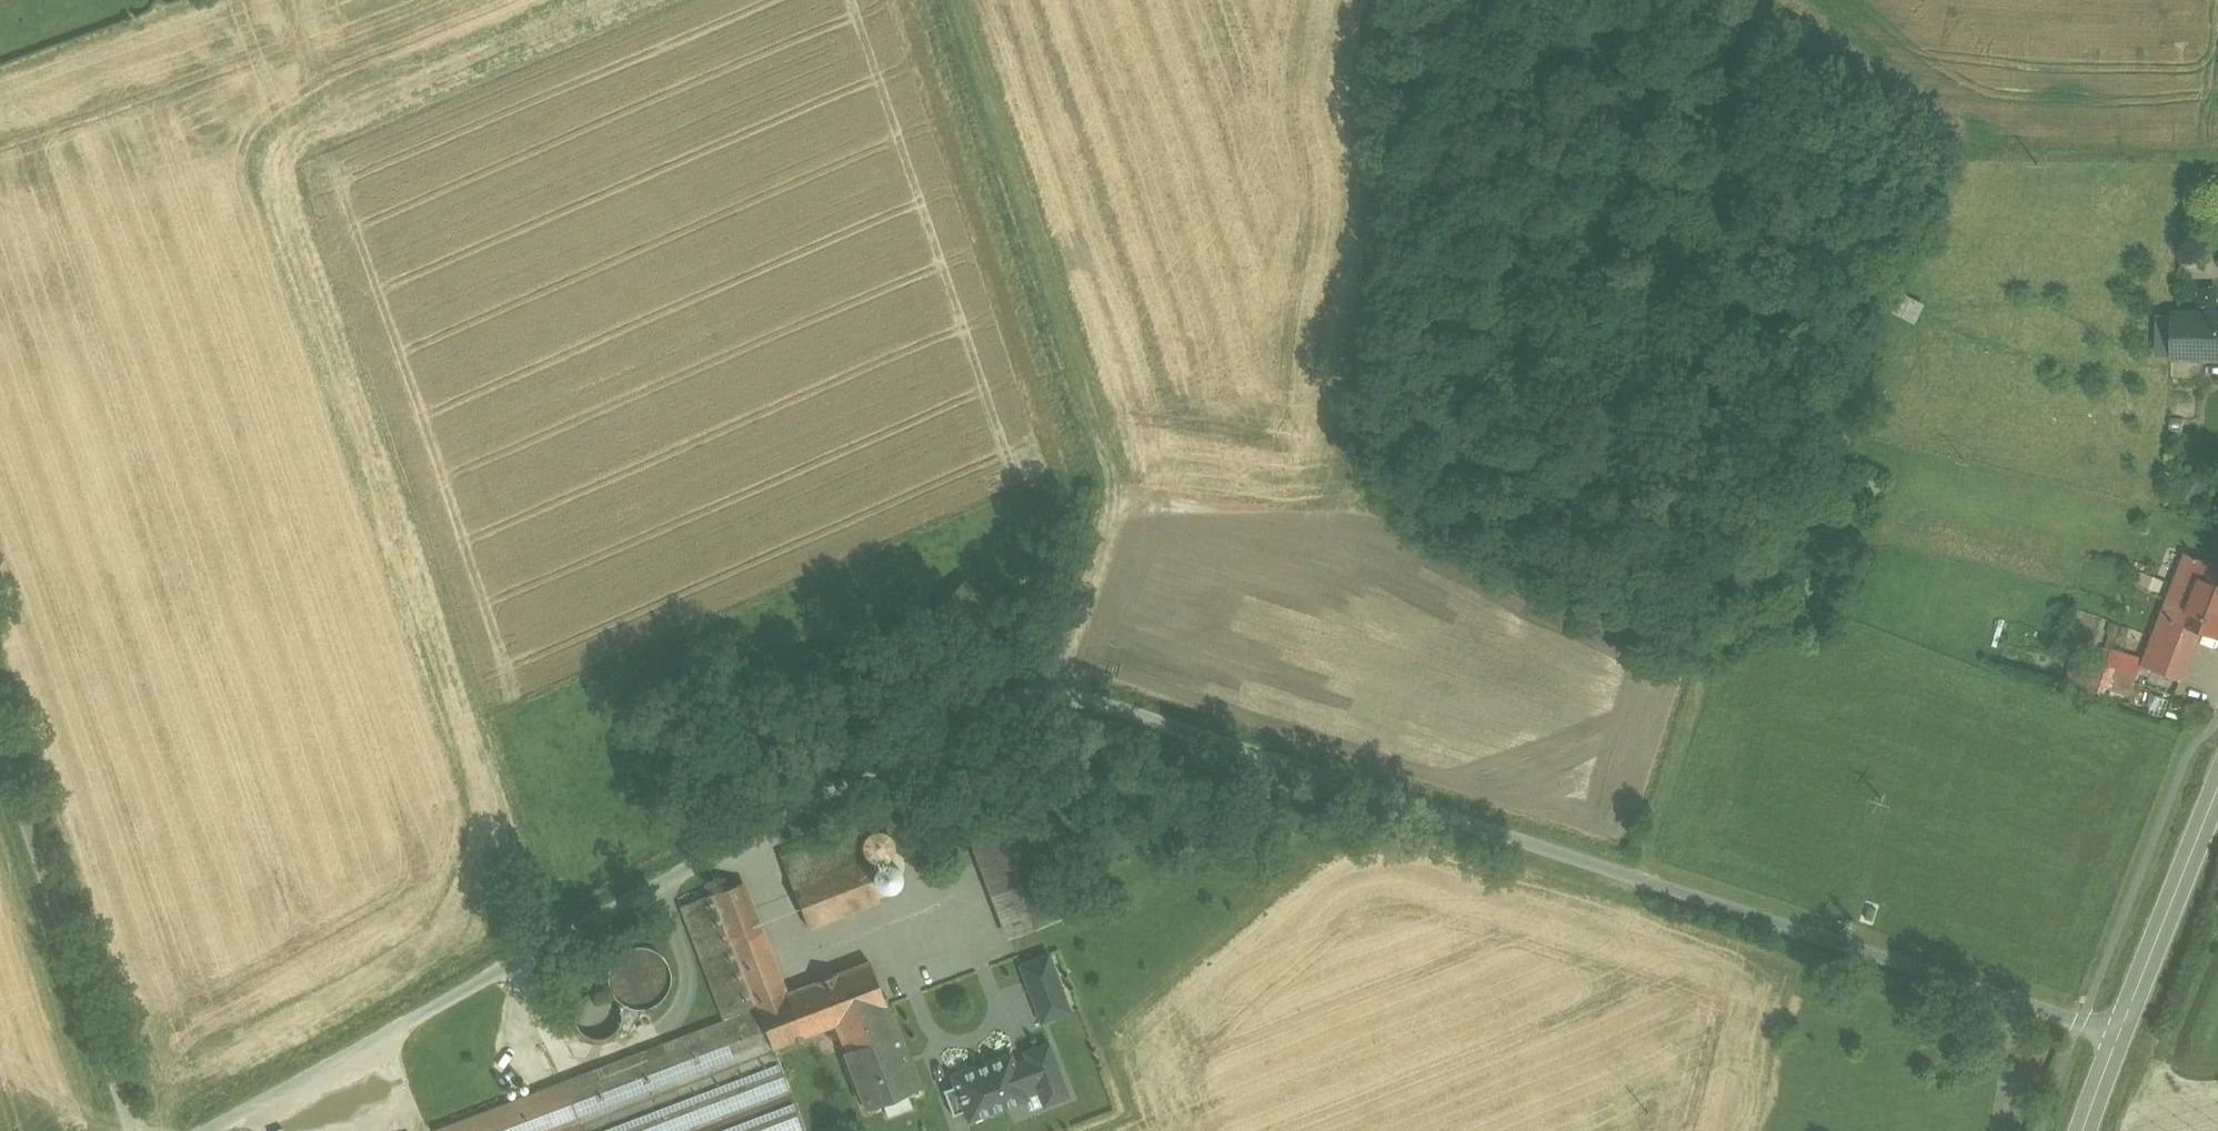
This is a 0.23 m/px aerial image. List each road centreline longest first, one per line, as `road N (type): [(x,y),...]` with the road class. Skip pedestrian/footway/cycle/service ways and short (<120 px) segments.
road 1 (unclassified): [(208,1130),(1026,697),(1127,700),(2122,1043)]
road 2 (unclassified): [(139,1130),(0,728)]
road 3 (secondary): [(2217,798),(2122,1043)]

